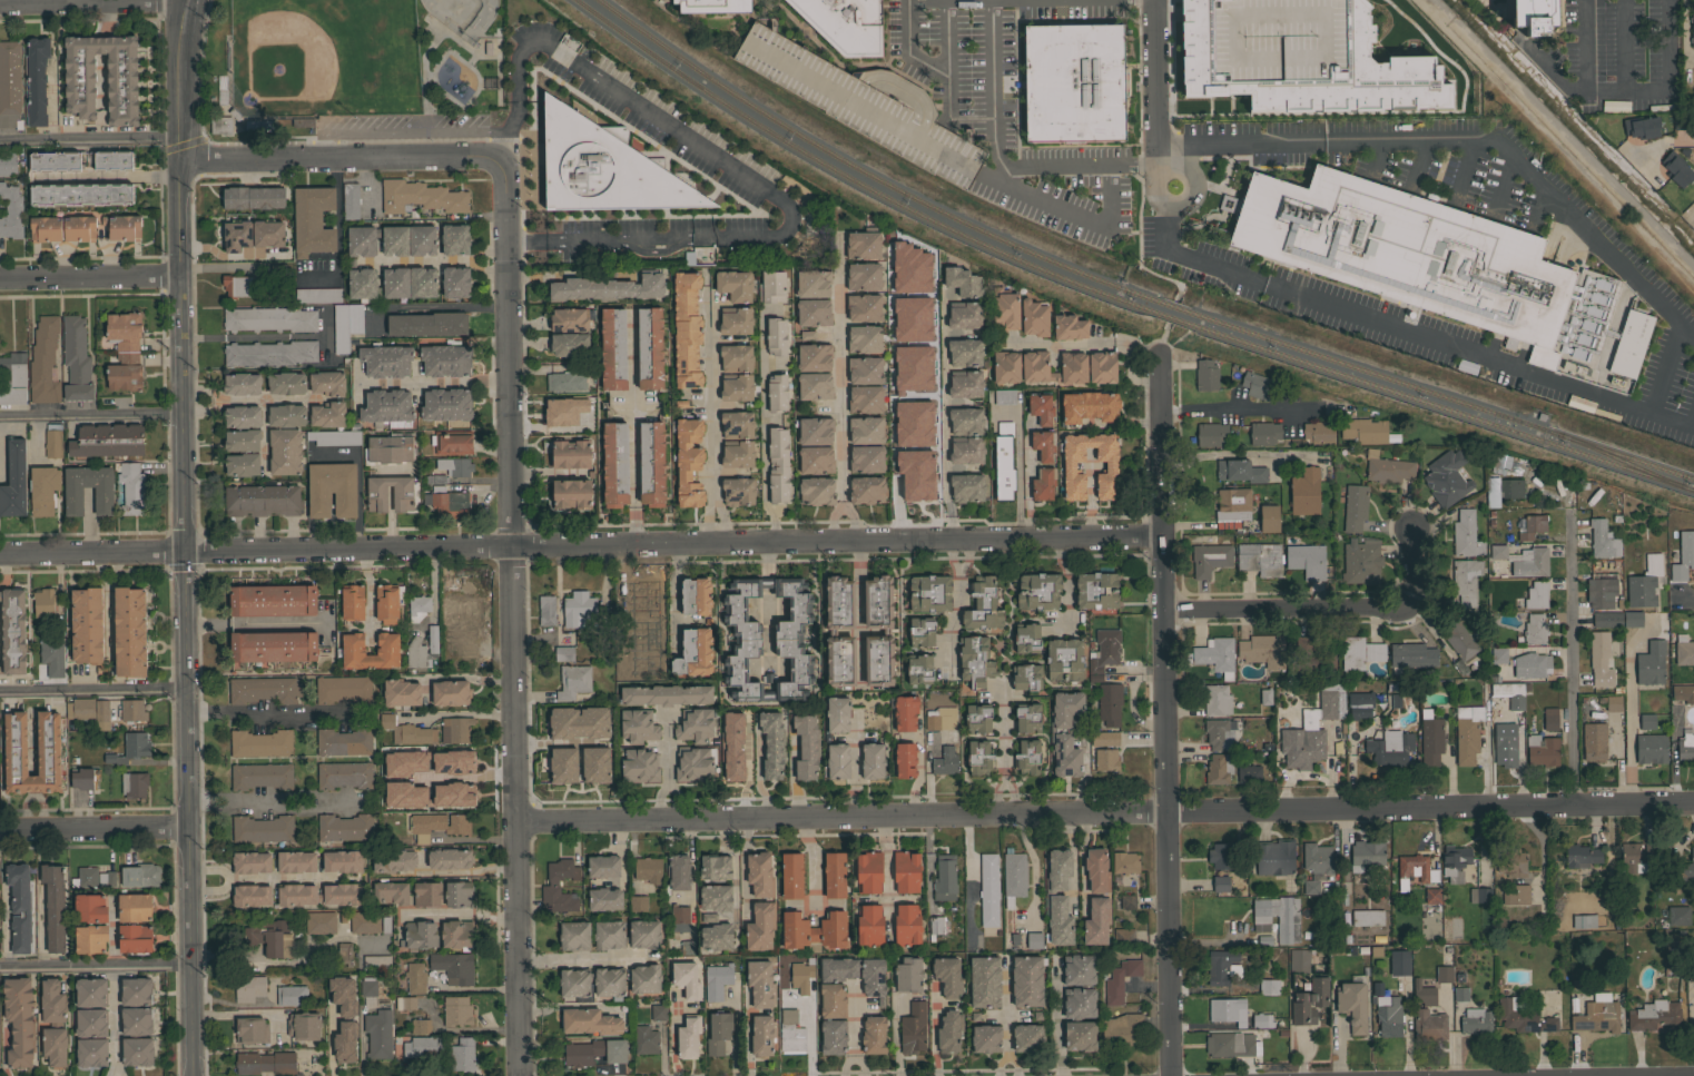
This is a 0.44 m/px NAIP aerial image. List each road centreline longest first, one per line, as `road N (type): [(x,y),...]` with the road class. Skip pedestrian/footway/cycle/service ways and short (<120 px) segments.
road 1 (residential): [(516,823),(1693,801)]
road 2 (residential): [(0,556),(1160,537)]
road 3 (tertiary): [(183,0),(177,175),(191,1075)]
road 4 (residential): [(508,156),(524,1075)]
road 5 (tertiary): [(1156,363),(1173,1075)]
road 6 (residential): [(177,160),(508,156)]
road 7 (residential): [(1409,530),(1409,606),(1162,605)]
road 8 (residential): [(1577,804),(1572,512)]
road 9 (residential): [(0,832),(189,829)]
road 10 (residential): [(181,3),(0,7)]
road 11 (residential): [(0,278),(179,276)]
road 12 (residential): [(1155,146),(1154,186),(1162,203),(1176,206),(1190,186),(1155,146)]
road 13 (residential): [(1154,0),(1155,146)]

